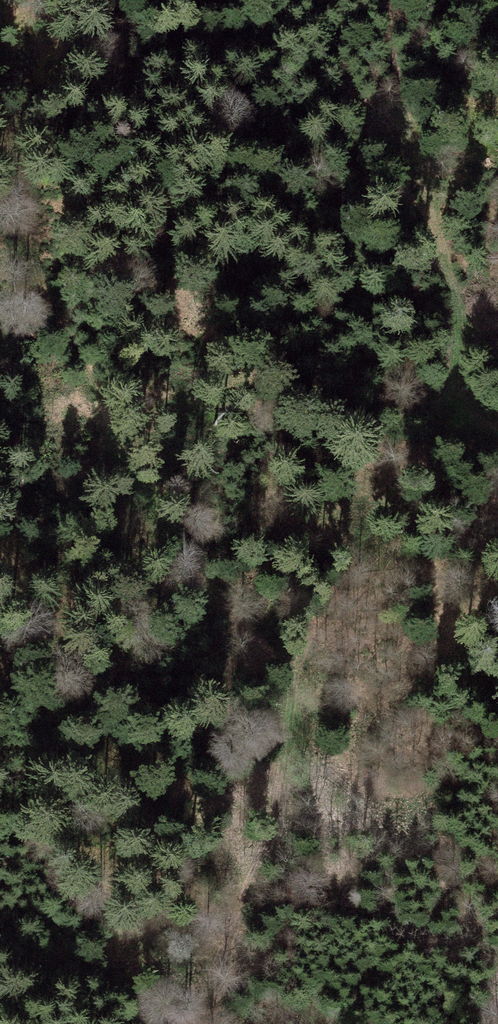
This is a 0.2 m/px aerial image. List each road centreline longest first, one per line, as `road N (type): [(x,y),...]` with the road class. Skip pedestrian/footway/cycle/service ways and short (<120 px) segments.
road 1 (track): [(195,1023),(277,822),(291,659),(446,375),(459,306),(395,67),(388,0)]
road 2 (track): [(0,73),(31,248),(199,573),(291,659)]
road 3 (track): [(459,306),(497,93)]

